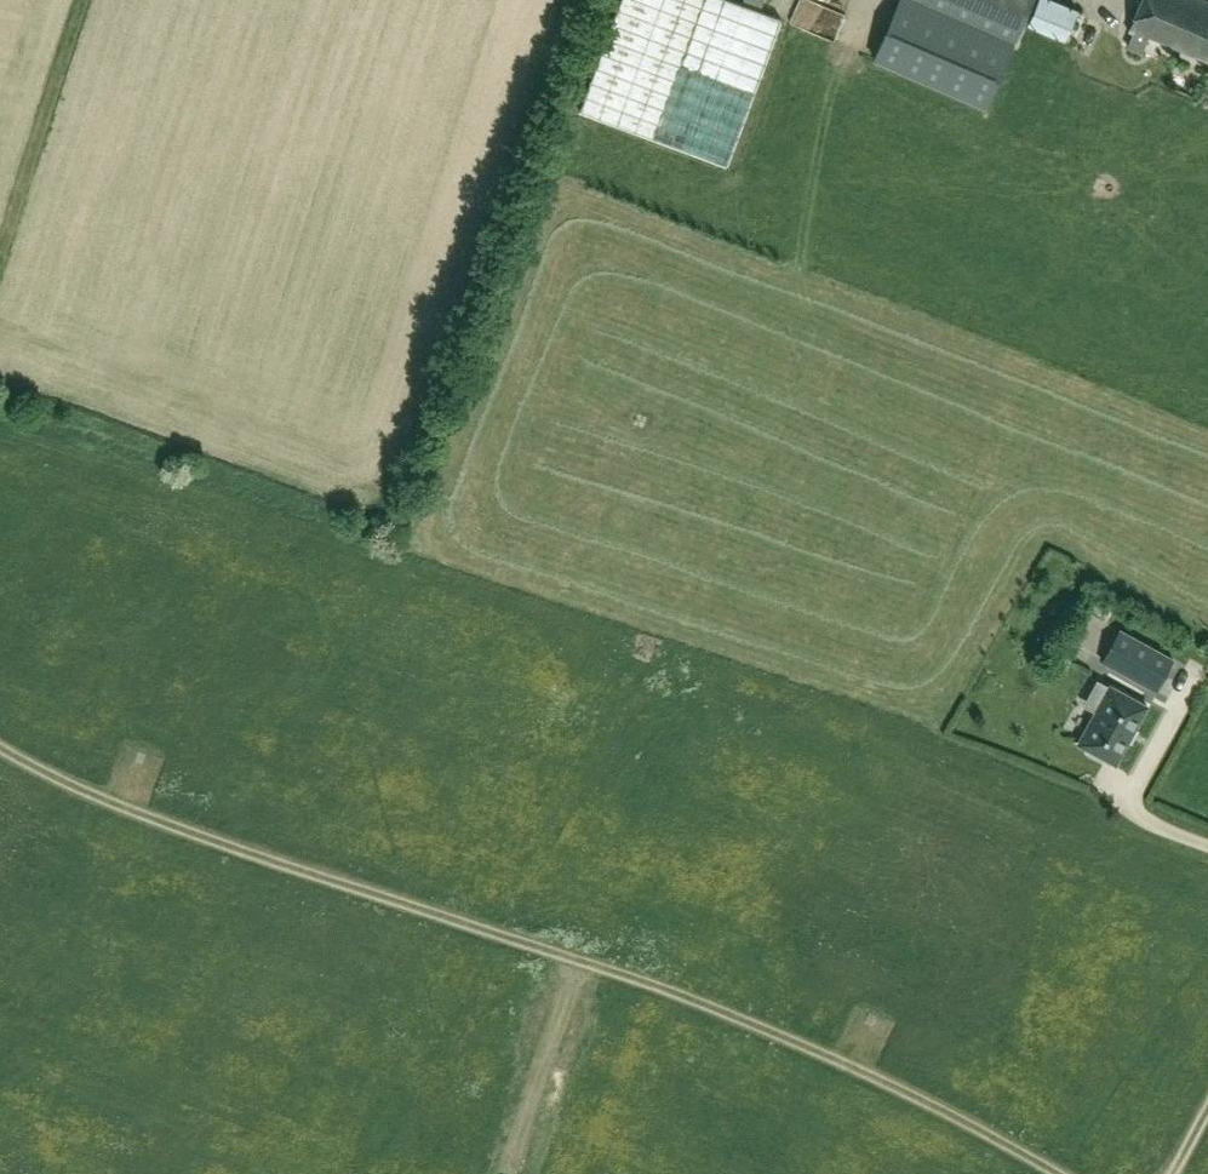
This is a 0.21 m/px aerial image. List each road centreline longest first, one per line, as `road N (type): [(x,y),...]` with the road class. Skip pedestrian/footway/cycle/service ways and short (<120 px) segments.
road 1 (track): [(0,741),(88,793),(754,1018),(1064,1173)]

